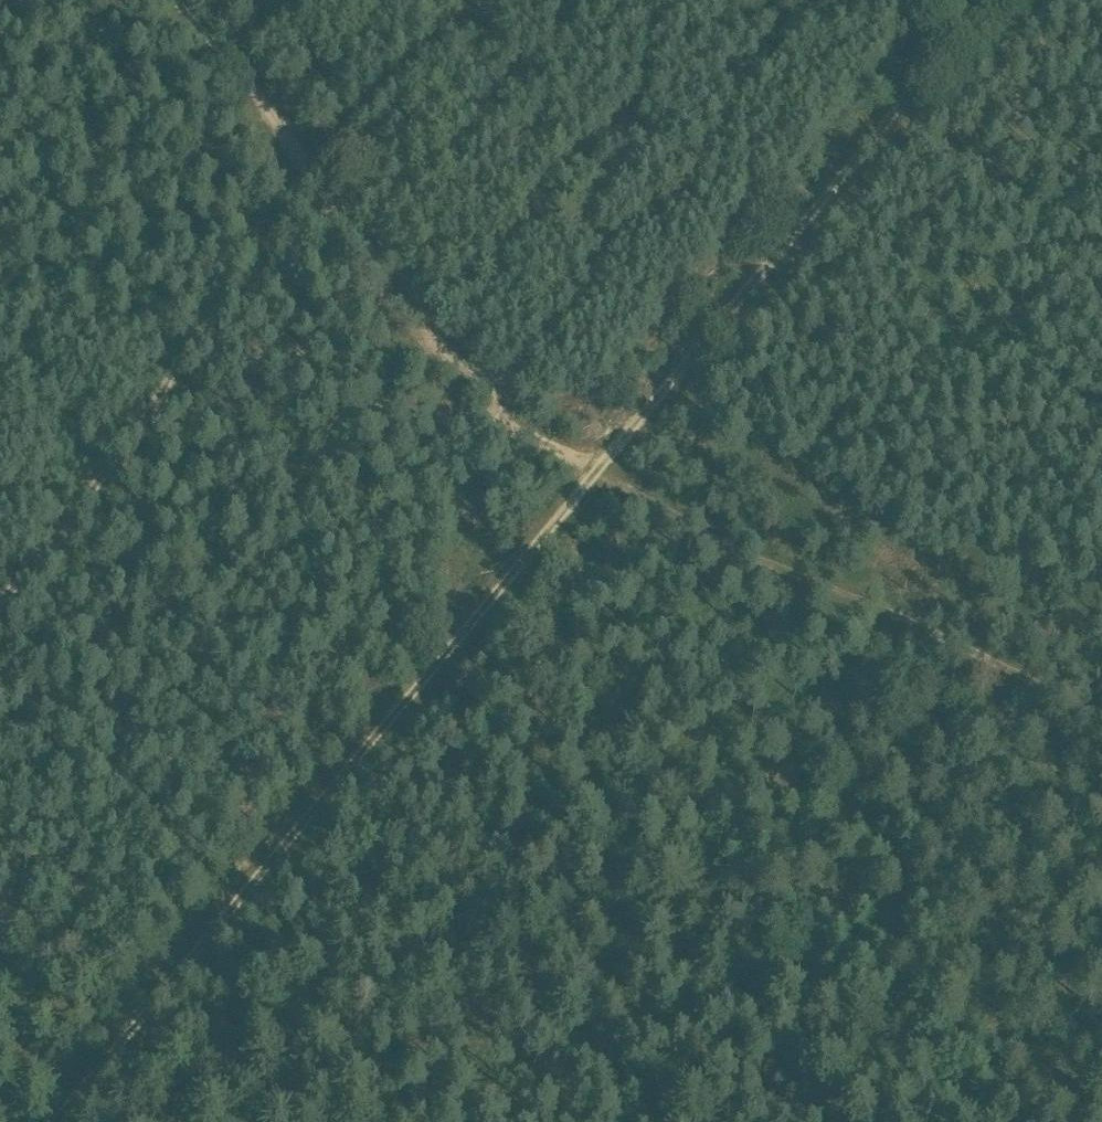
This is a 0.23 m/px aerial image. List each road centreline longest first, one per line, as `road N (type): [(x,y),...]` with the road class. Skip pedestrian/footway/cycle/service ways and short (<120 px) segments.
road 1 (track): [(984,0),(61,1121)]
road 2 (track): [(1101,723),(576,486),(519,446),(441,356),(186,0)]
road 3 (track): [(432,670),(1039,1121)]
road 4 (track): [(503,428),(236,358),(198,356),(175,367),(32,567),(0,597)]

